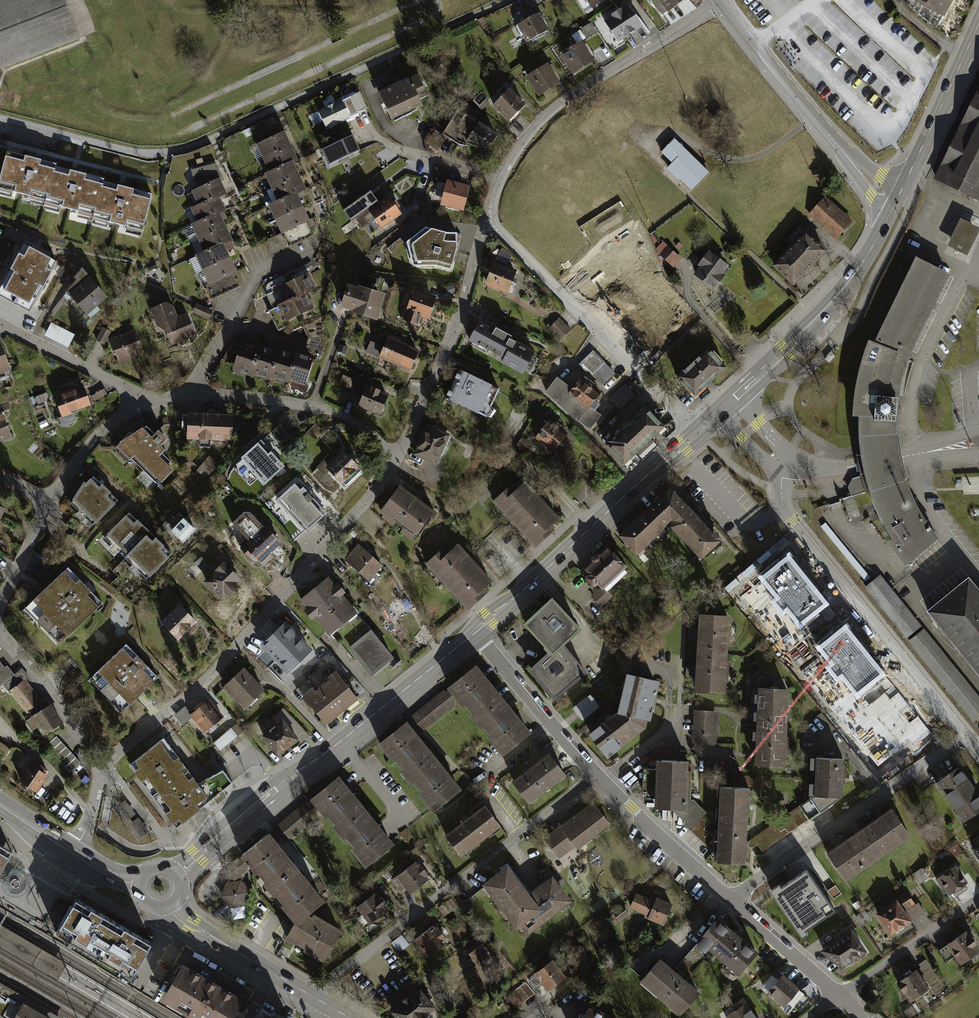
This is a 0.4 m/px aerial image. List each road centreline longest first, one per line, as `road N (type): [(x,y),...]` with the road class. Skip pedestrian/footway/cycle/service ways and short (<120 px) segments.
road 1 (track): [(61,133),(140,153),(187,149),(510,0)]
road 2 (residential): [(397,457),(203,683),(103,764)]
road 3 (secondary): [(177,874),(475,634)]
road 4 (residential): [(596,776),(311,996)]
road 5 (residential): [(785,466),(781,491),(791,515),(966,736)]
road 6 (residential): [(719,1),(562,101),(517,151),(486,223)]
road 7 (secondary): [(475,634),(698,433)]
road 8 (residential): [(486,223),(698,433)]
road 9 (residential): [(966,736),(730,900)]
road 10 (residential): [(142,407),(186,395),(313,408),(358,423),(397,457)]
road 11 (tertiary): [(719,1),(895,202)]
road 12 (secondary): [(729,405),(848,282),(895,202)]
road 13 (residential): [(486,223),(454,326),(397,457)]
road 14 (secondary): [(895,202),(978,22)]
road 15 (residential): [(475,634),(596,776)]
road 16 (residential): [(596,776),(730,900)]
road 17 (residential): [(978,898),(840,996)]
road 18 (secondary): [(171,905),(311,996)]
road 19 (residential): [(142,407),(123,387),(0,324)]
road 20 (residential): [(0,636),(103,764)]
road 21 (residential): [(730,900),(840,996)]
road 22 (residential): [(48,504),(103,431),(142,407)]

